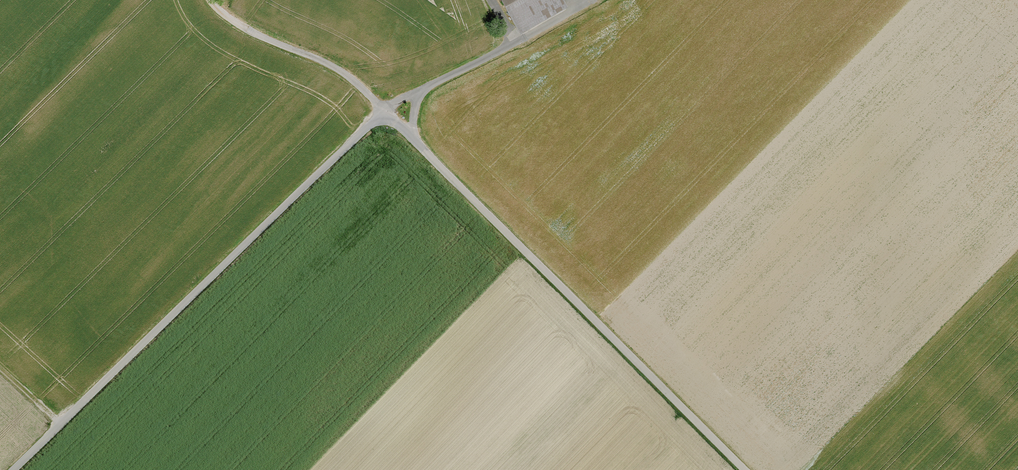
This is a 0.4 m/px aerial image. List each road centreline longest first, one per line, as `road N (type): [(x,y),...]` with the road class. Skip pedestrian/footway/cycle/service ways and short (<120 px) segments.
road 1 (unclassified): [(745,469),(382,112),(13,469)]
road 2 (track): [(382,112),(579,12),(571,0)]
road 3 (track): [(382,112),(340,71),(241,26),(214,0)]

